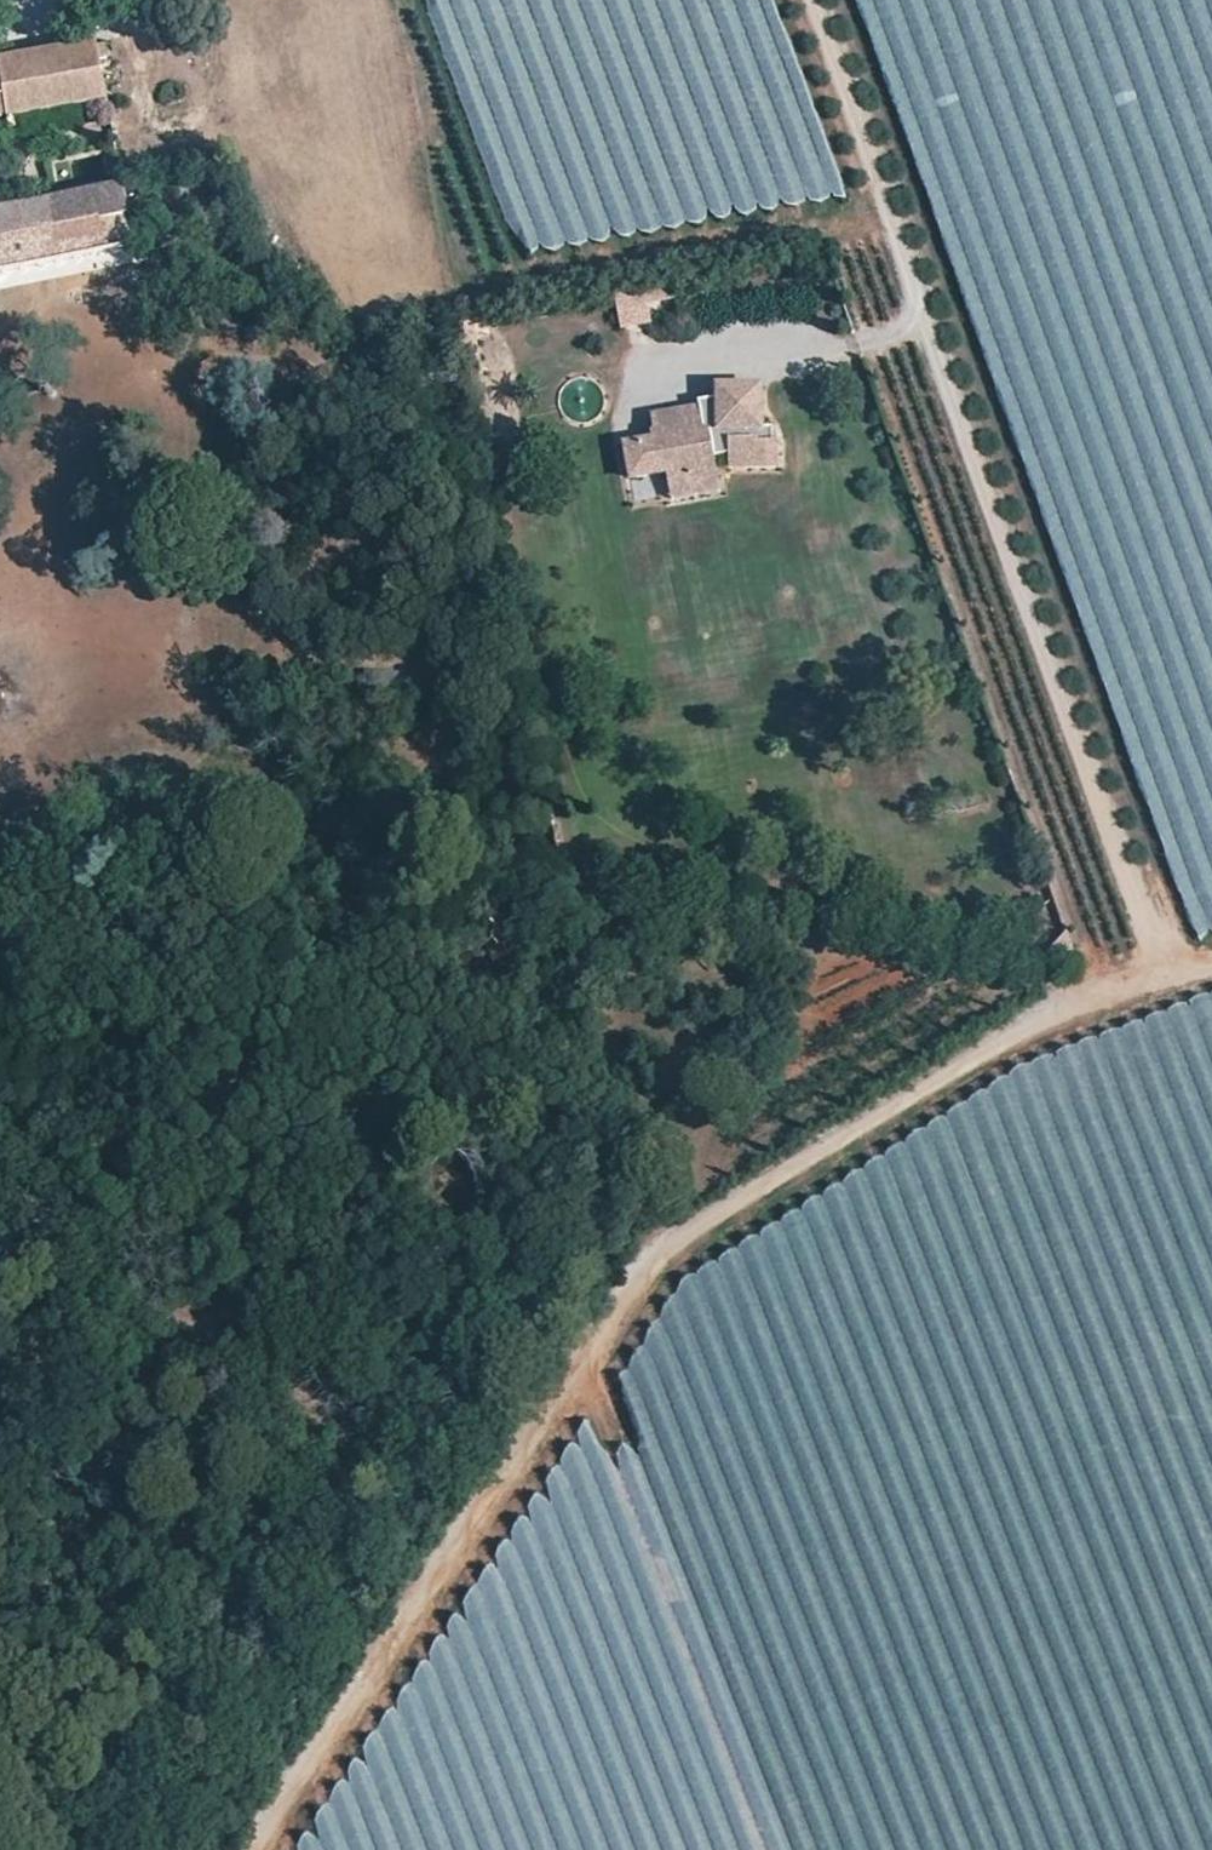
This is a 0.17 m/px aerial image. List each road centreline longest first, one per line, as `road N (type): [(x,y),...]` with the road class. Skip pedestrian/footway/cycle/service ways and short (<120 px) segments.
road 1 (unclassified): [(809,0),(919,303),(909,322),(870,341)]
road 2 (track): [(163,0),(0,37)]

